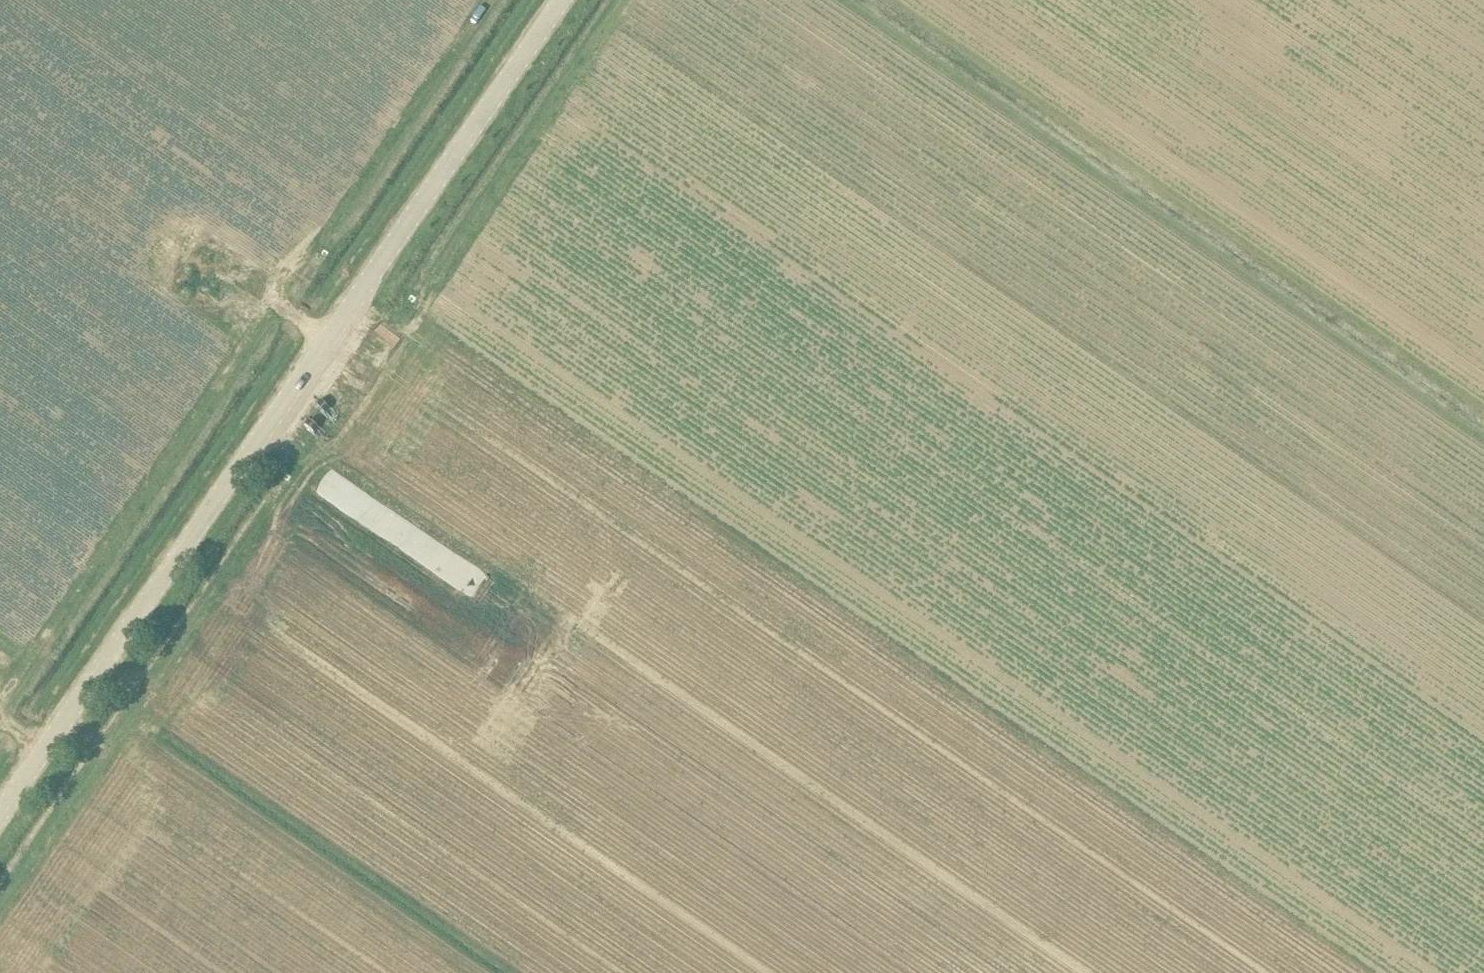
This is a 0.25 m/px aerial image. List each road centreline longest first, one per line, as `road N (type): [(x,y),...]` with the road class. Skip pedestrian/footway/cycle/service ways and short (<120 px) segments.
road 1 (unclassified): [(0,812),(566,0)]

